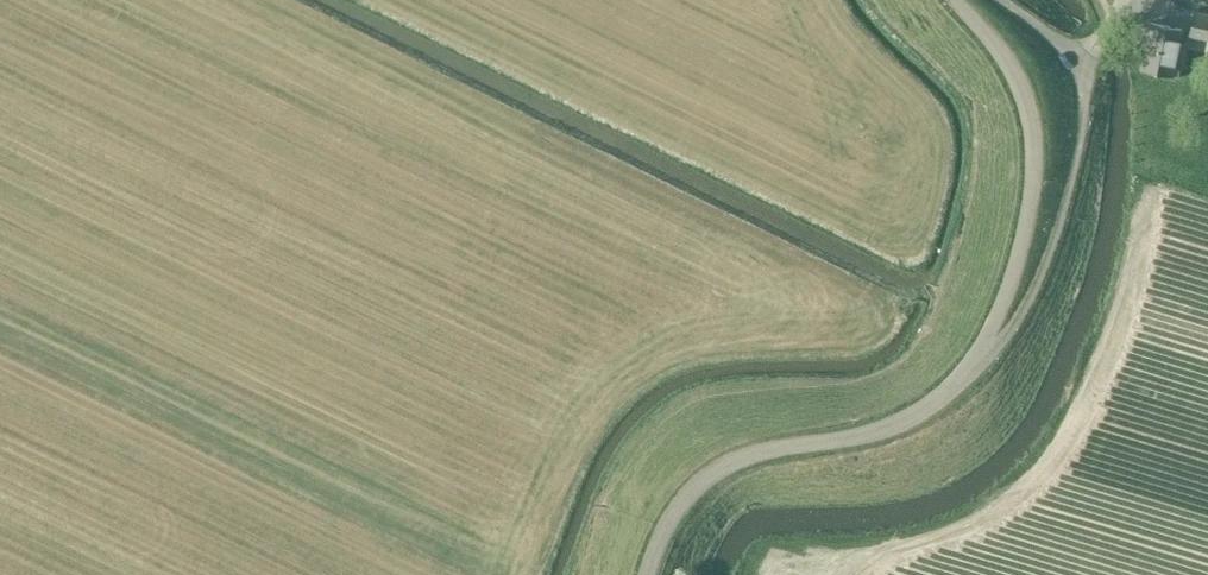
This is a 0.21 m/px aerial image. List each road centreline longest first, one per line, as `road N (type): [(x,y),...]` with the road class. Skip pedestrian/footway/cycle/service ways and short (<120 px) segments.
road 1 (unclassified): [(647,574),(678,509),(716,472),(758,452),(900,422),(952,387),(990,338),(1023,246),(1034,141),(1006,58),(957,0)]

